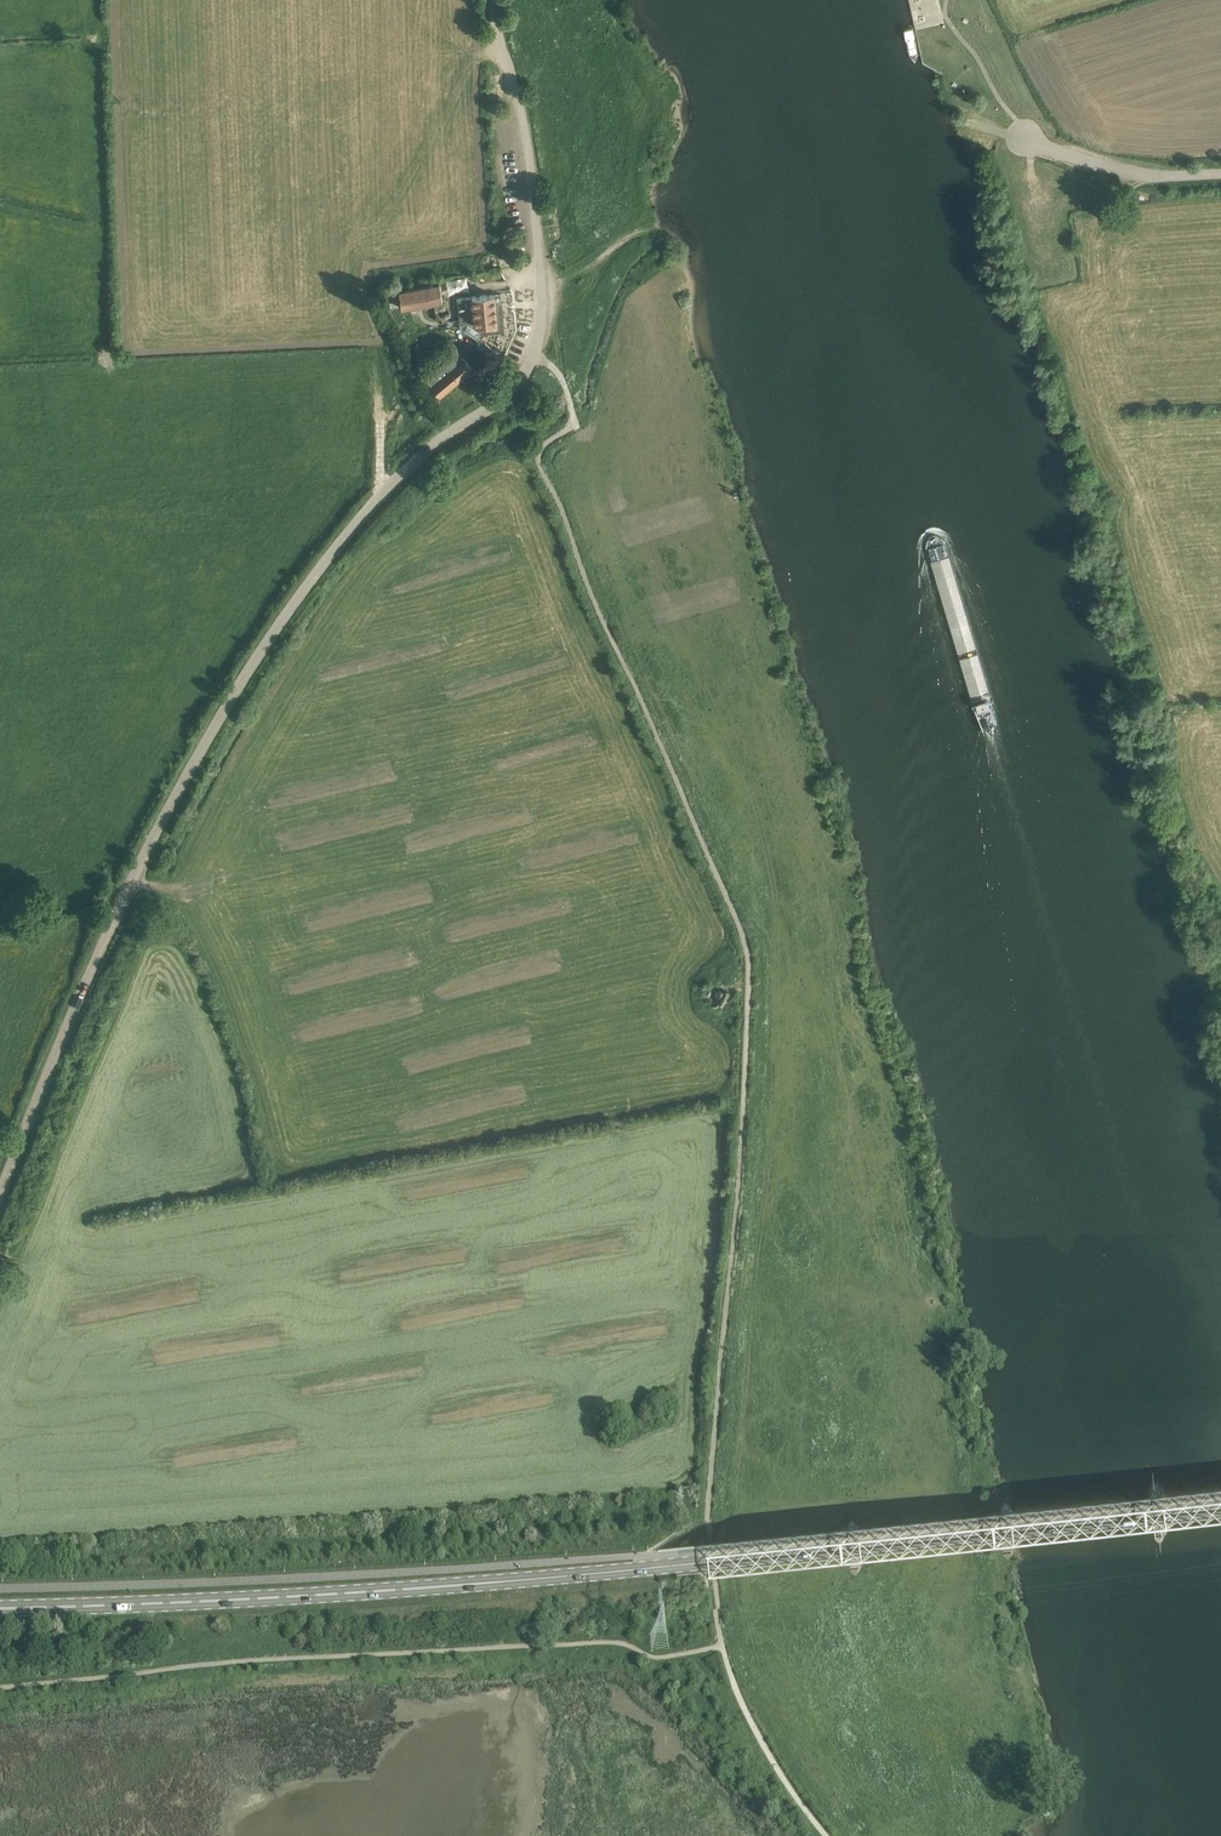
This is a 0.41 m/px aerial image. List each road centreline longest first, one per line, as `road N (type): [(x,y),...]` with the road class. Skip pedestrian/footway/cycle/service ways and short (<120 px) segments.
road 1 (unclassified): [(0,1194),(144,856),(249,670),(381,494),(498,403),(532,356),(541,318),(529,159),(493,0)]
road 2 (primary): [(697,1562),(386,1590),(0,1608)]
road 3 (primary): [(697,1562),(1220,1505)]
road 4 (track): [(381,494),(380,362),(356,277),(461,87),(498,38)]
road 5 (unclassified): [(984,126),(1148,177),(1220,173)]
road 6 (track): [(723,1646),(761,1739),(828,1835)]
road 7 (track): [(540,283),(653,229)]

